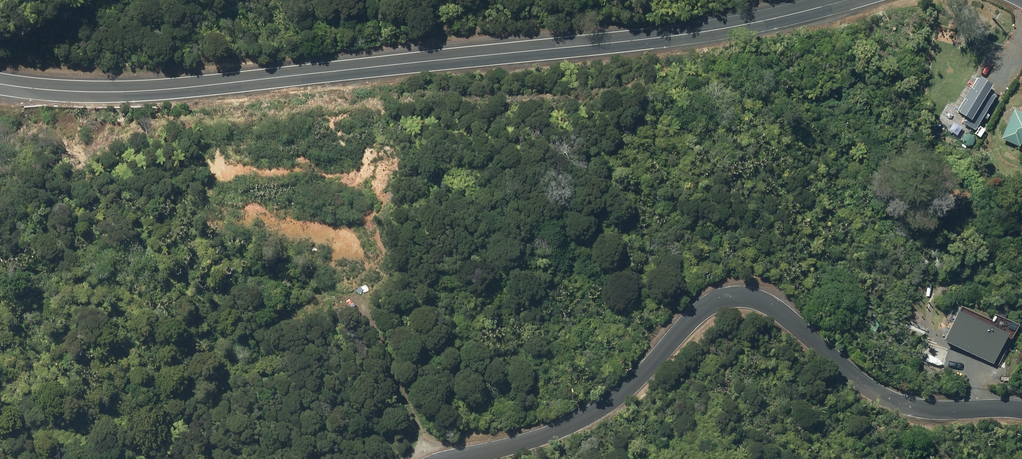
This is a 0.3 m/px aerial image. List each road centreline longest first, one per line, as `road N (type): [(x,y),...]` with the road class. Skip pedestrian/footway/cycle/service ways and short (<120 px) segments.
road 1 (secondary): [(0,85),(102,92),(250,81),(652,41),(849,0)]
road 2 (unclassified): [(1021,412),(890,401),(763,301),(738,296),(697,313),(637,382),(574,423),(455,458)]

